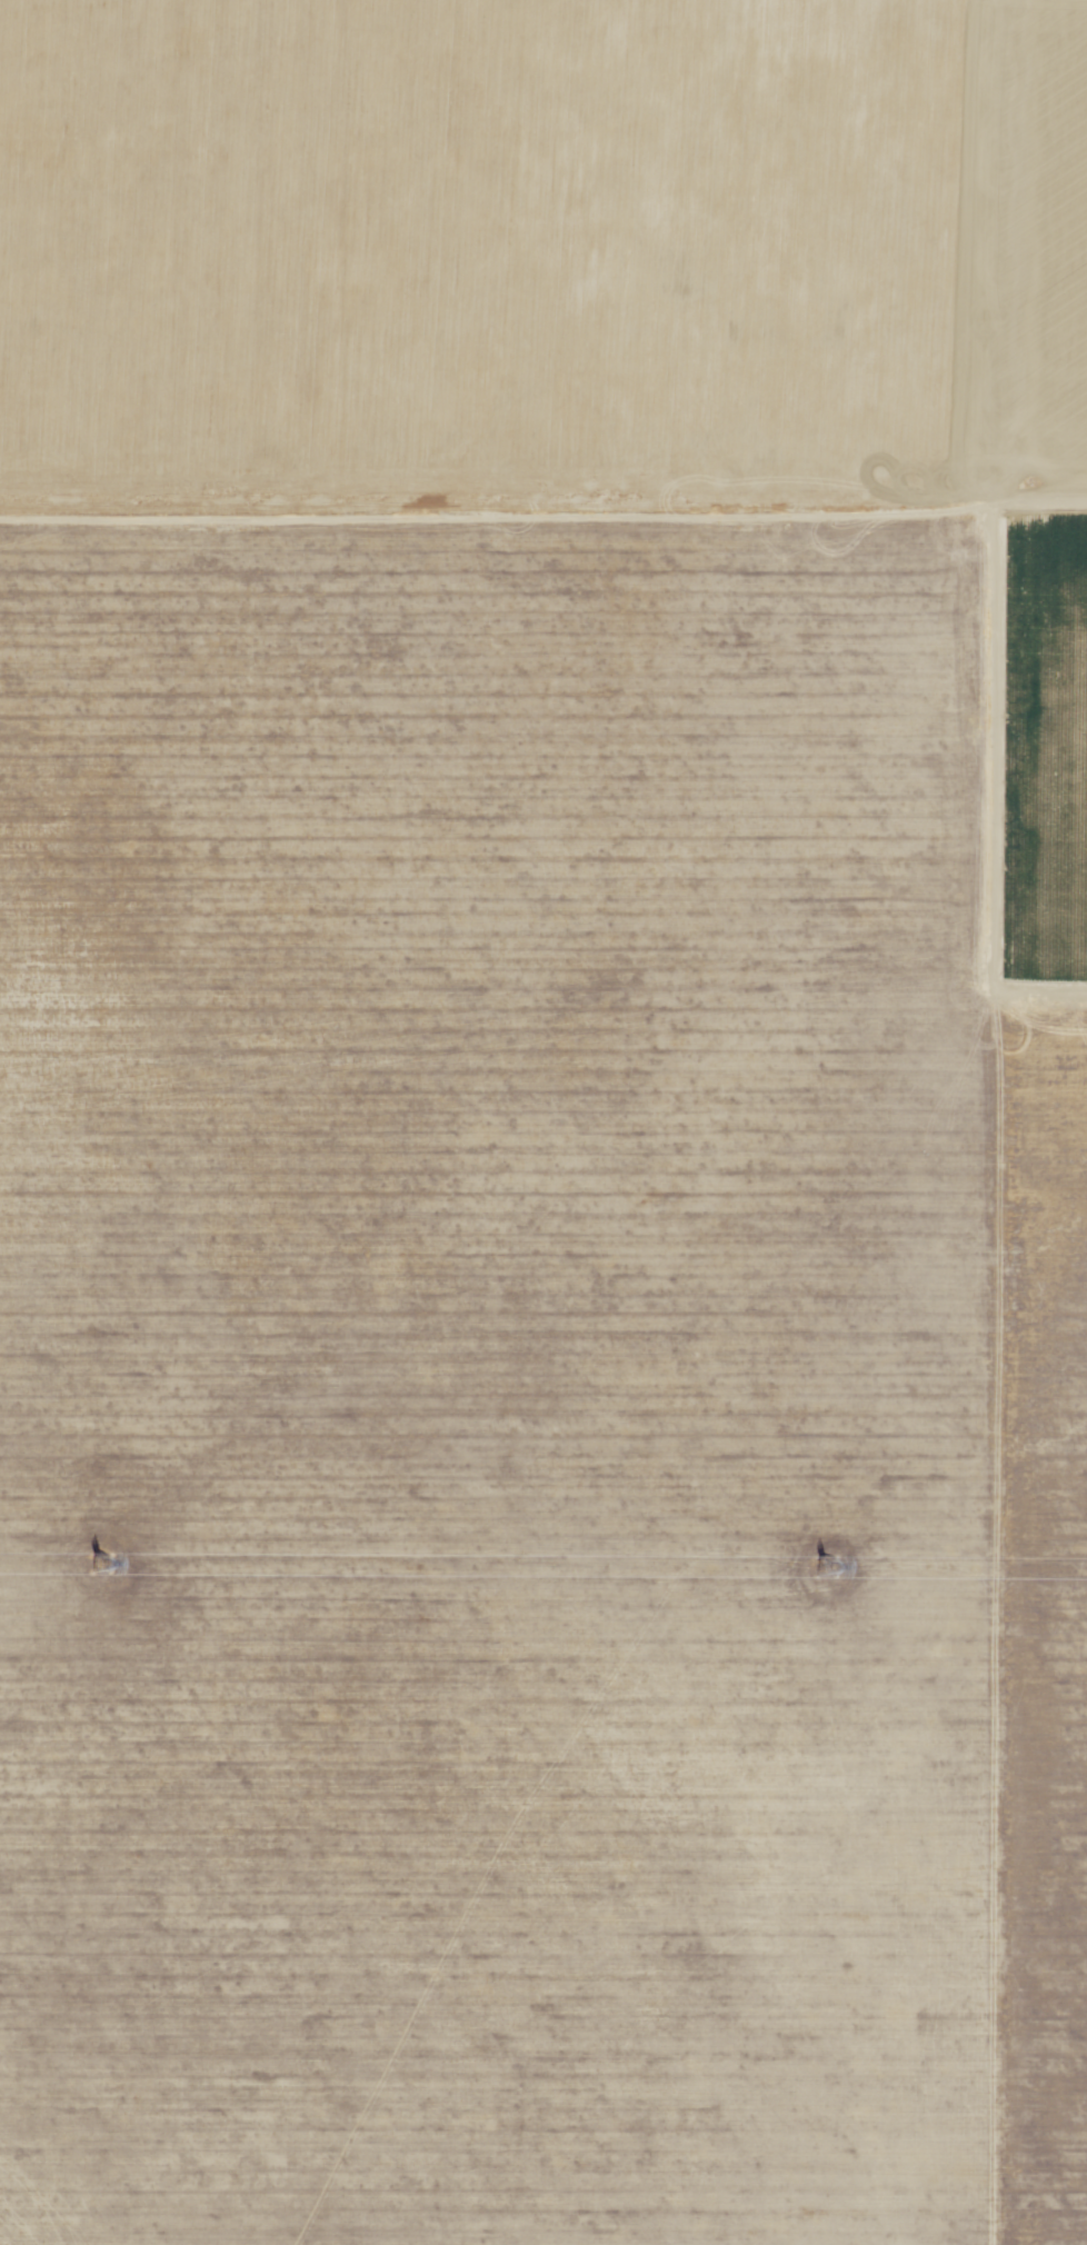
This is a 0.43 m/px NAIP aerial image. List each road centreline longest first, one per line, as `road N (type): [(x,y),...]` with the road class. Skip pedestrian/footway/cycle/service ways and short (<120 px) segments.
road 1 (residential): [(1038,2244),(1041,1531),(995,503),(1005,0)]
road 2 (track): [(1086,504),(0,505)]

